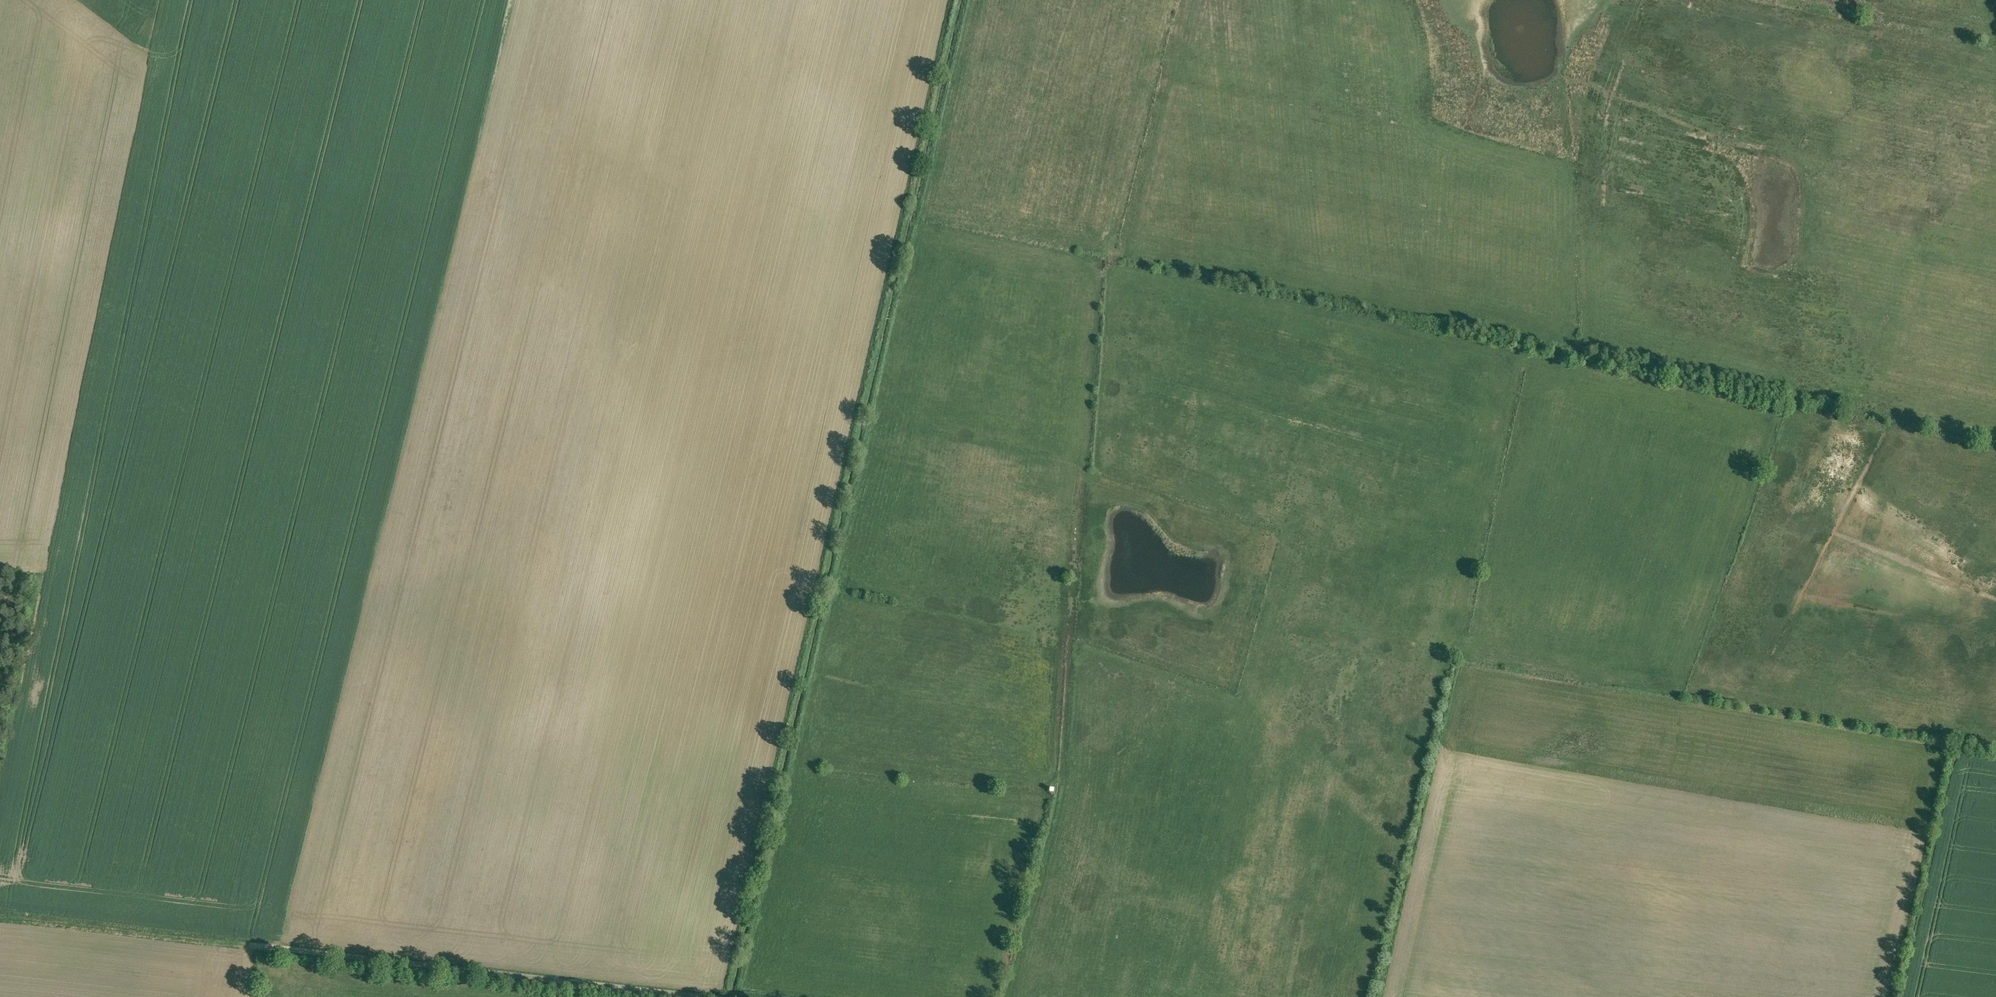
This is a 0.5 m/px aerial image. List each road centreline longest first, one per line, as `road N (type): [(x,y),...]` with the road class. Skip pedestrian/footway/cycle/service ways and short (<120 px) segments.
road 1 (track): [(1028,996),(1081,792),(1105,465)]
road 2 (track): [(710,996),(261,947)]

